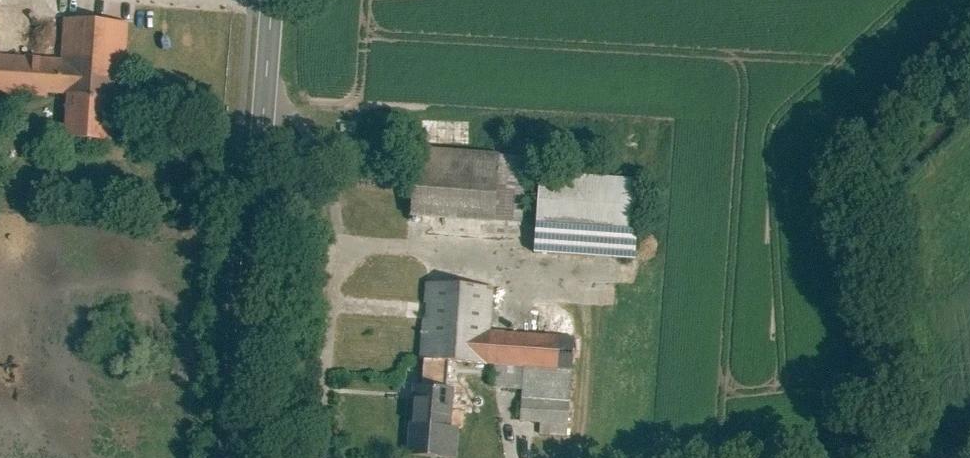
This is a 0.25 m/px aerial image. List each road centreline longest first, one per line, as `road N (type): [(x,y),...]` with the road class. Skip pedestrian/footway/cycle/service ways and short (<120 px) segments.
road 1 (tertiary): [(268,0),(234,457)]

